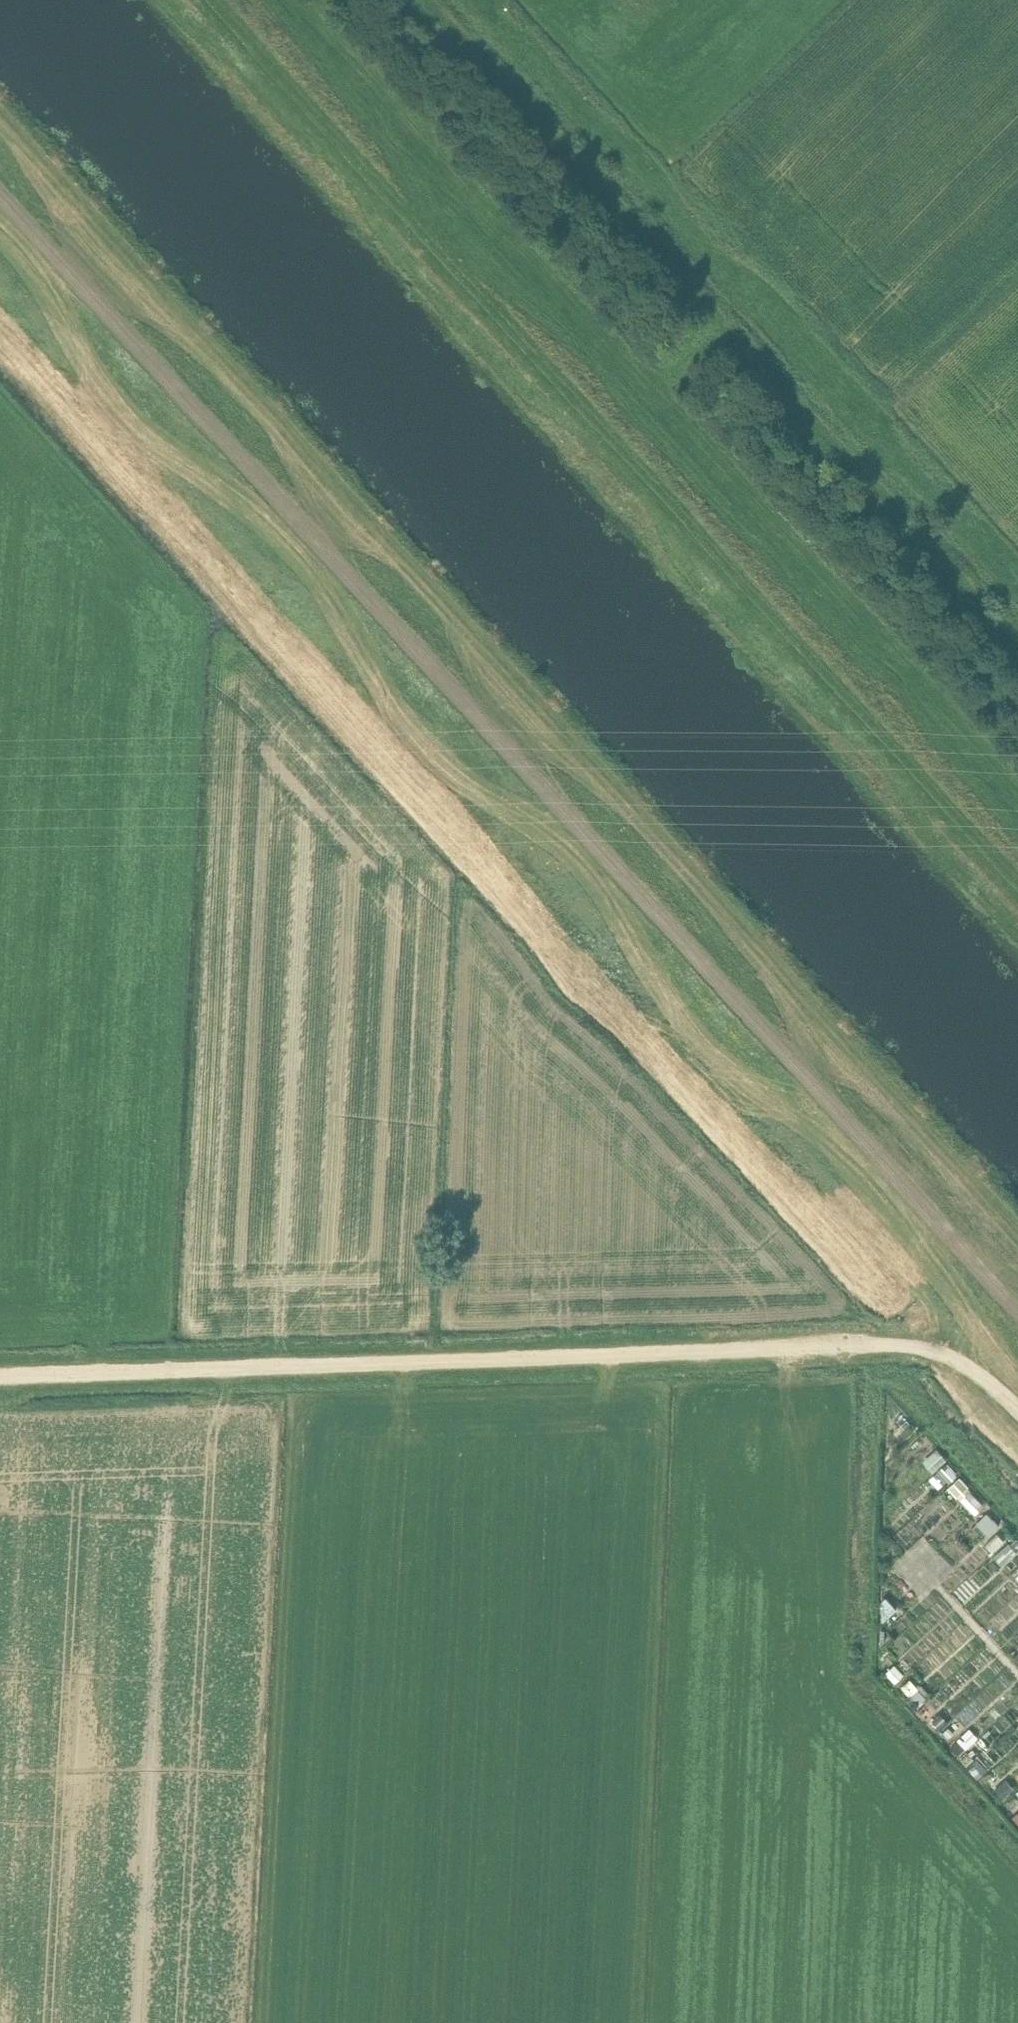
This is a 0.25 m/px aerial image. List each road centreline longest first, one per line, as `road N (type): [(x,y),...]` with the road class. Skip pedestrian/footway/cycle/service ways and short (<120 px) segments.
road 1 (track): [(0,1378),(917,1346),(970,1365),(1017,1411)]

